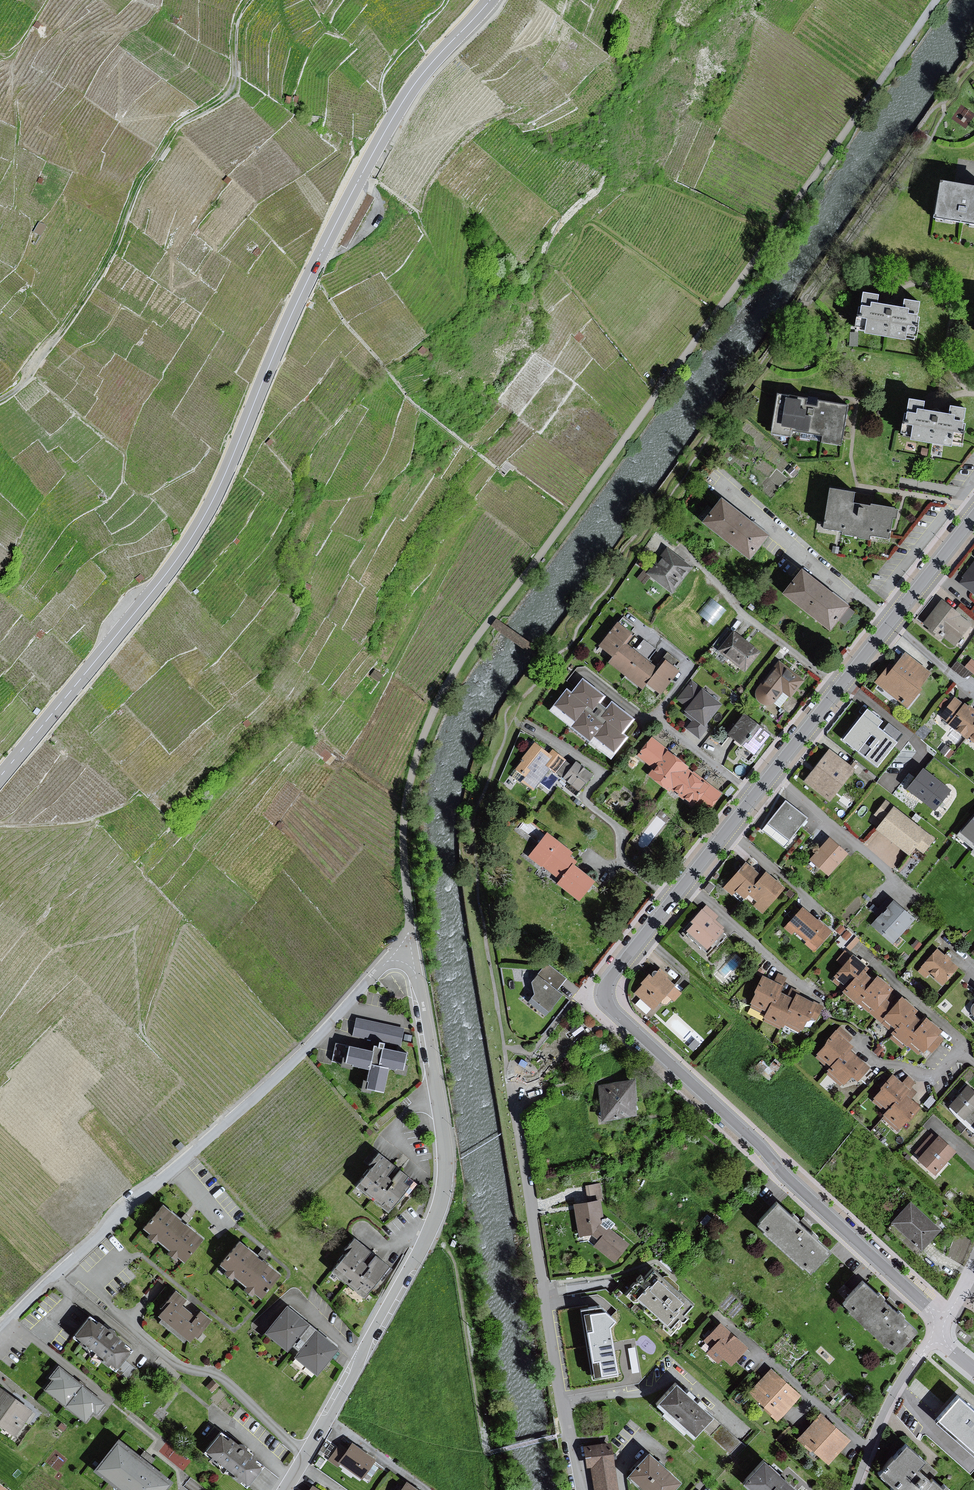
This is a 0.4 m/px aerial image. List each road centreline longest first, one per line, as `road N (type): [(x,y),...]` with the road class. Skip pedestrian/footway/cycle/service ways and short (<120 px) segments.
road 1 (unclassified): [(413,952),(405,807),(446,685),(937,0)]
road 2 (residential): [(973,519),(603,994),(926,1306),(937,1330)]
road 3 (secondary): [(490,0),(425,70),(380,141),(189,542),(0,777)]
road 4 (residential): [(284,1489),(439,1209),(443,1131),(413,952)]
road 5 (residential): [(413,952),(391,958),(302,1052),(0,1328)]
road 6 (track): [(249,0),(238,15),(230,98),(174,128),(140,179),(102,268),(18,388),(0,399)]
road 7 (residential): [(522,1075),(511,1092),(580,1489)]
road 8 (residential): [(853,1489),(882,1413),(937,1330)]

